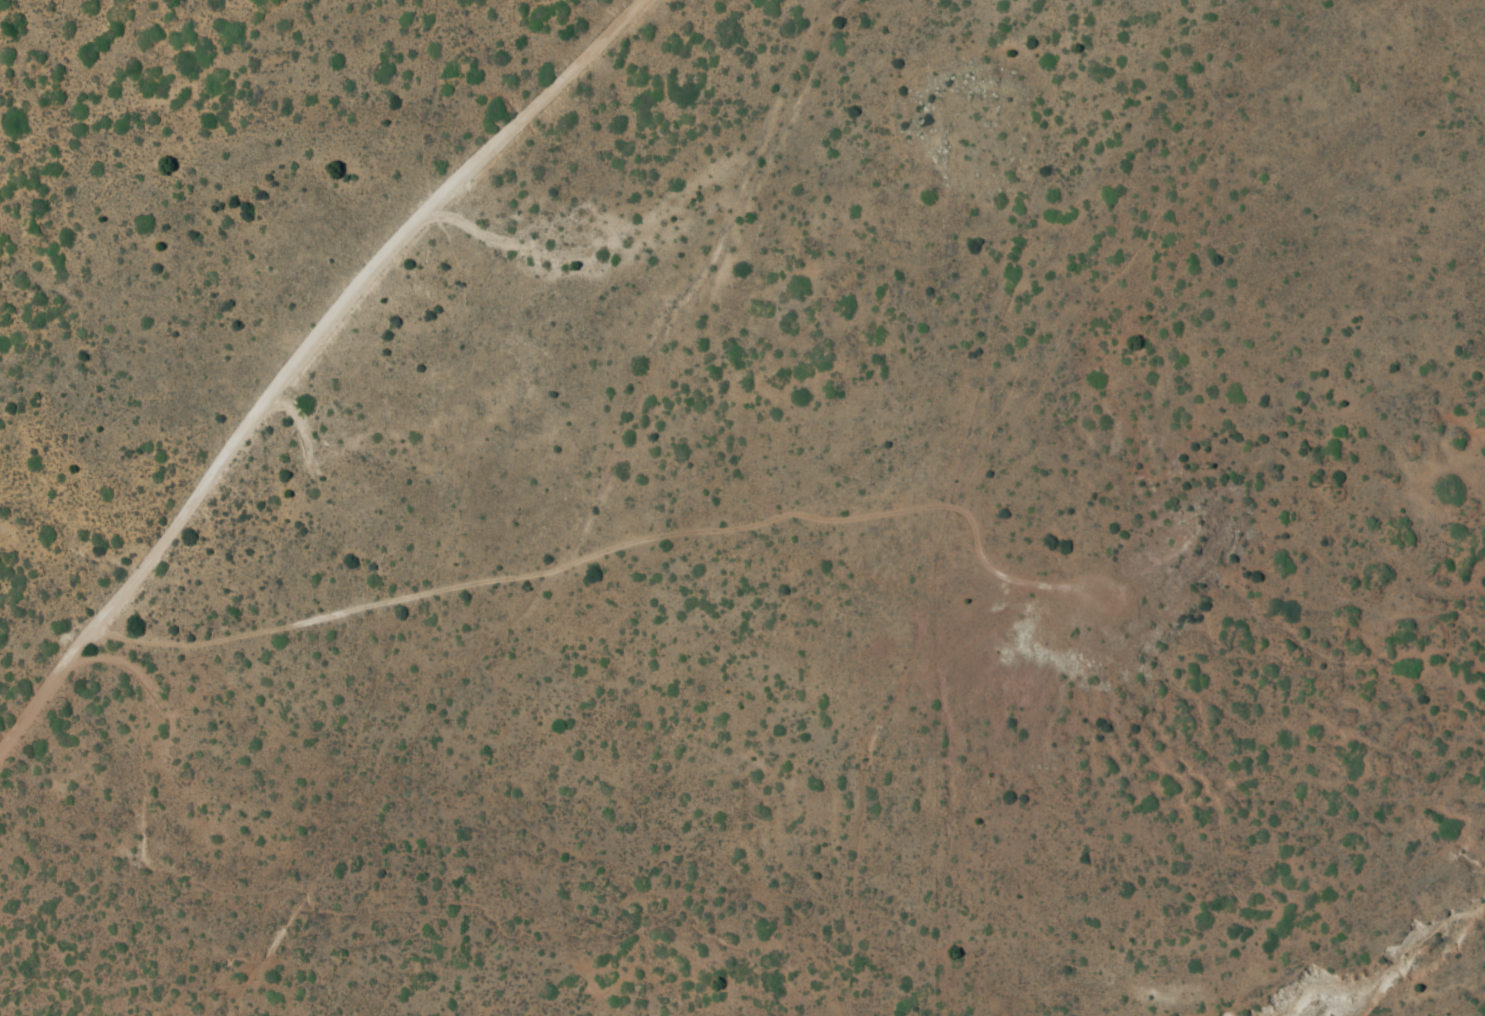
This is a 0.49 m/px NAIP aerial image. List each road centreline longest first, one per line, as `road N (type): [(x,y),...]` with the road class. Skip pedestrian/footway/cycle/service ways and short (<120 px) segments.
road 1 (residential): [(0,751),(357,286),(643,0)]

